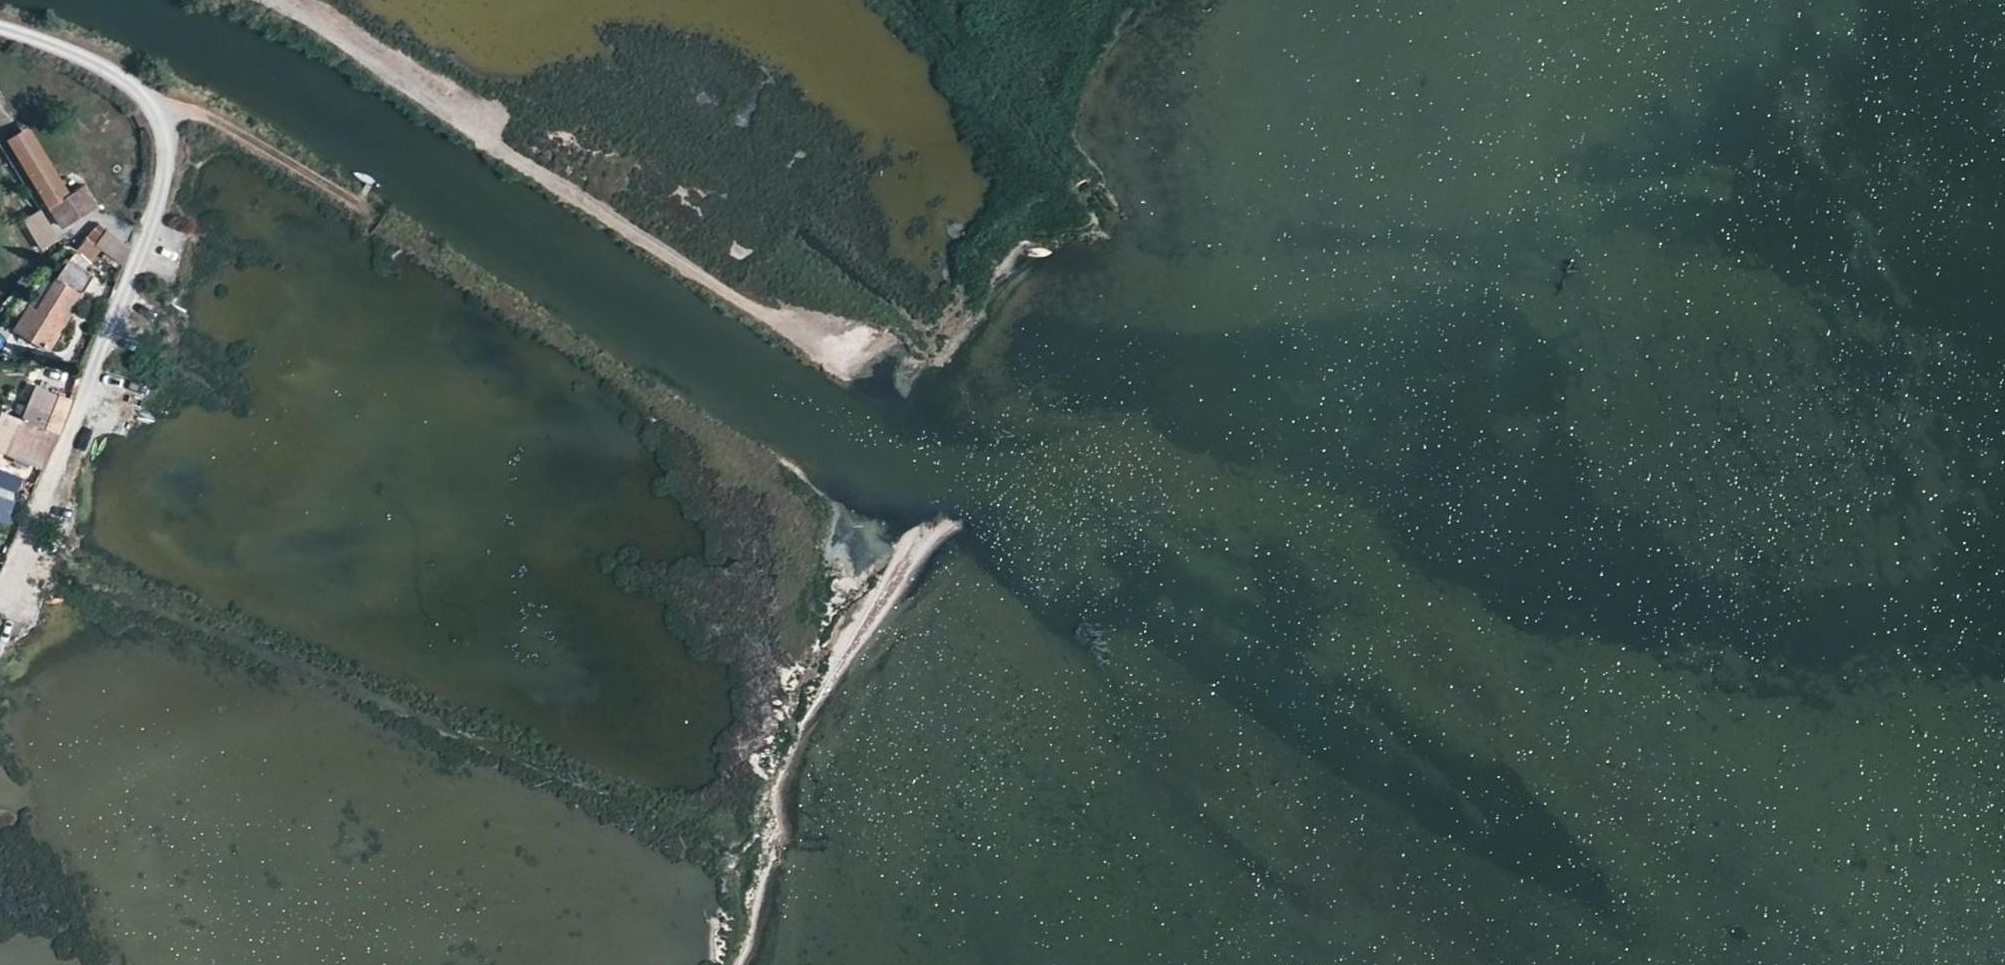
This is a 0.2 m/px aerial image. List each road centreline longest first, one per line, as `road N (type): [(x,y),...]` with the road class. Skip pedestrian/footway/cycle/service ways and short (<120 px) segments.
road 1 (unclassified): [(0,26),(82,53),(131,84),(156,111),(166,168),(0,597)]
road 2 (track): [(270,0),(836,358)]

